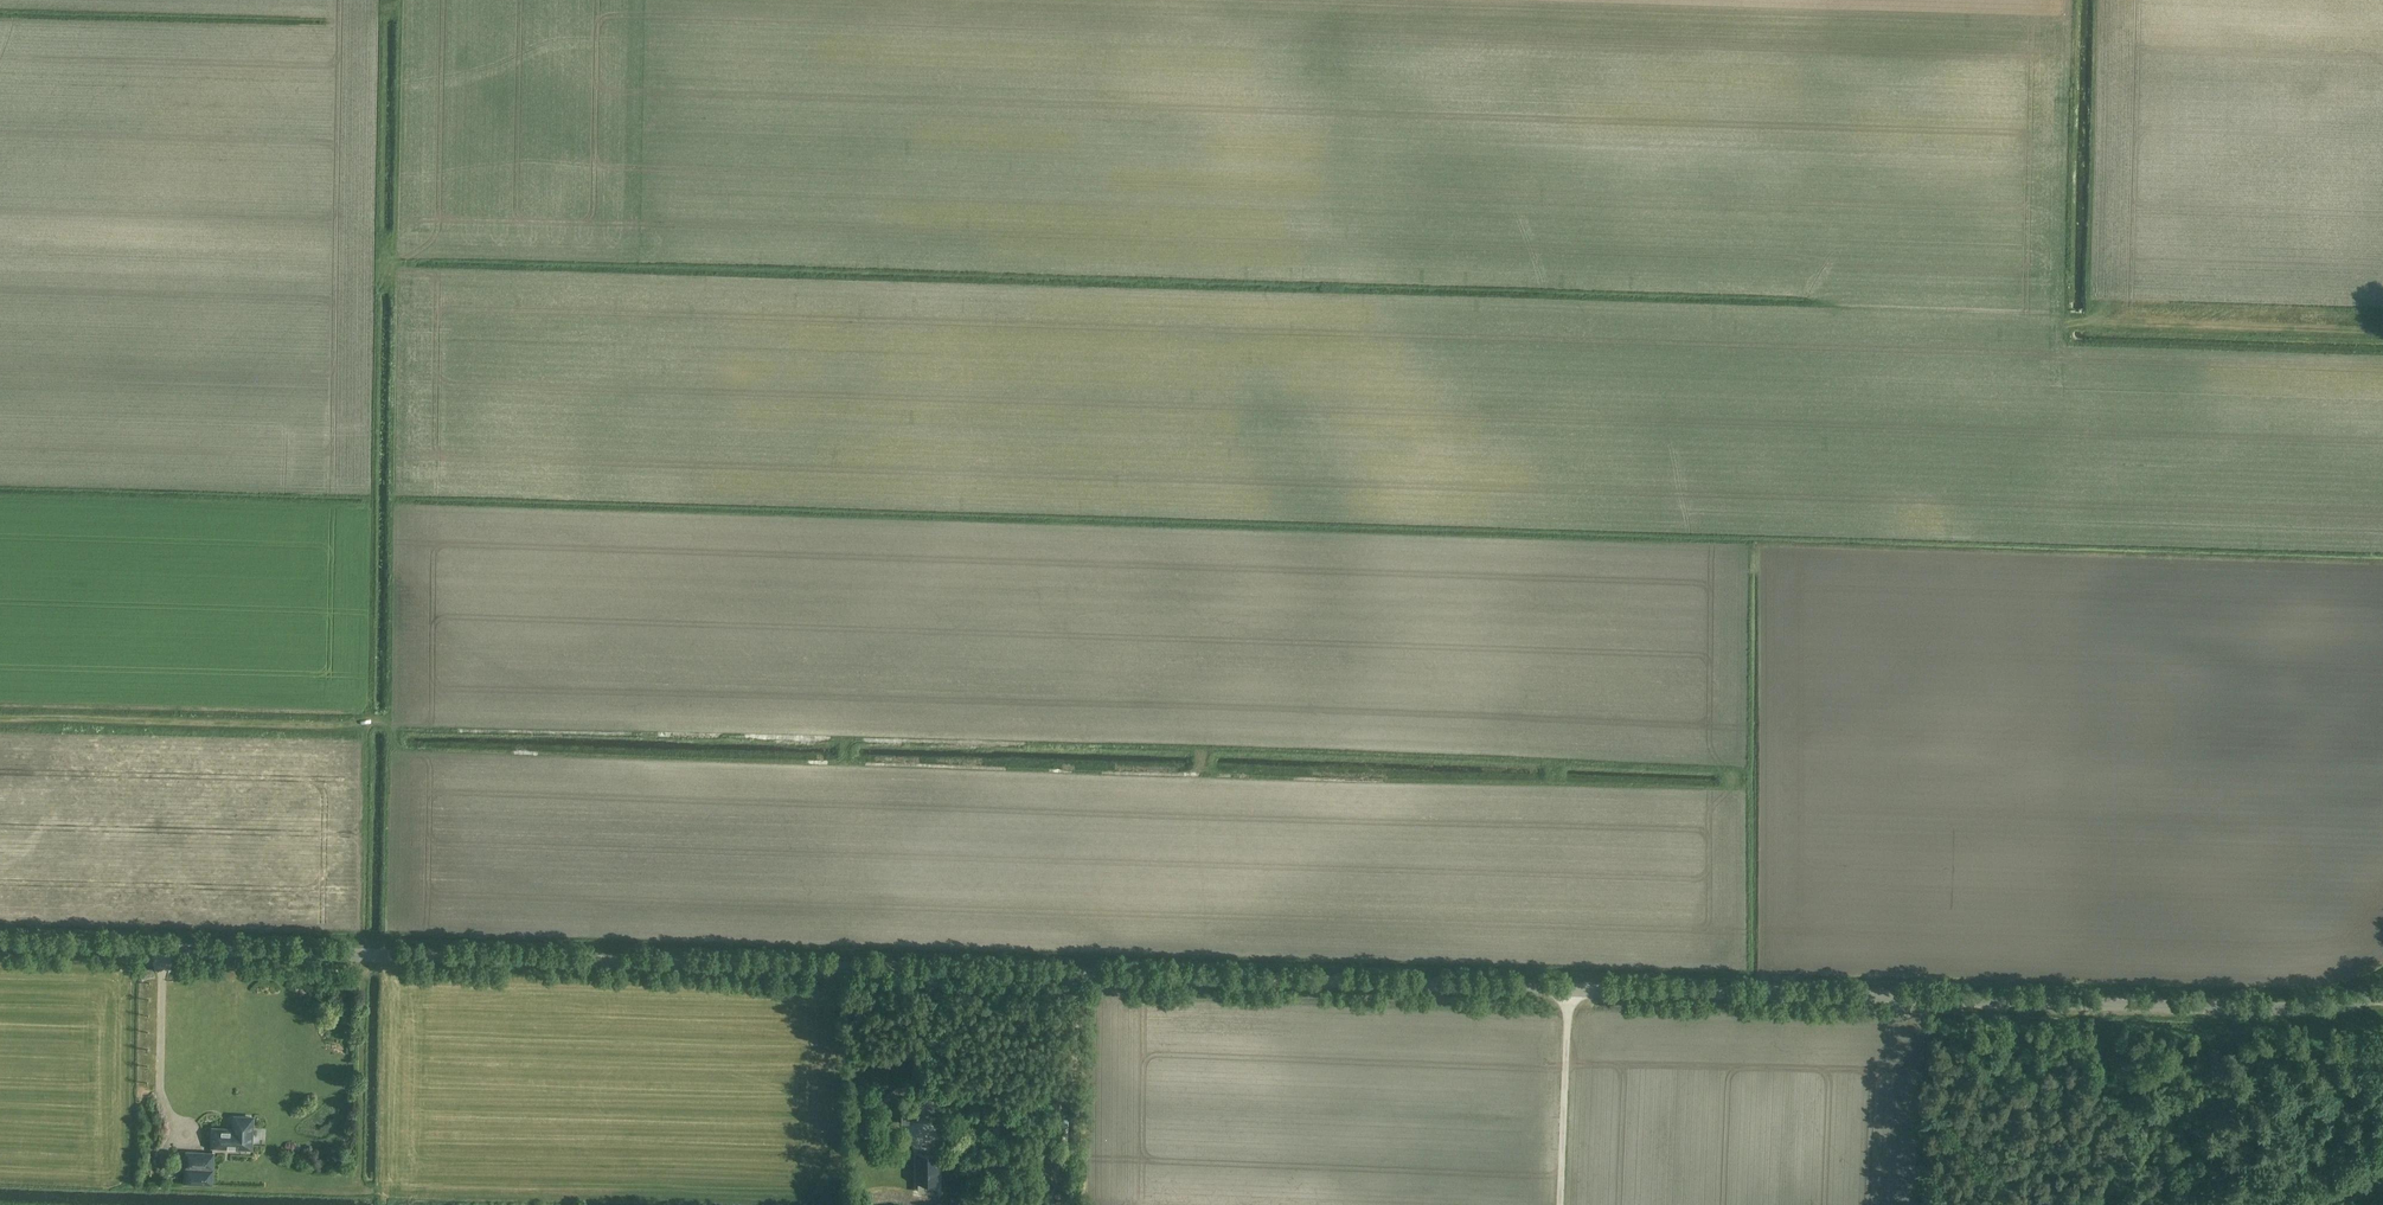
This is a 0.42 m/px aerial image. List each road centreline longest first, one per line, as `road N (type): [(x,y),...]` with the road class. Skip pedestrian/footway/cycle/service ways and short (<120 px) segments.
road 1 (unclassified): [(1566,986),(0,941)]
road 2 (unclassified): [(2382,991),(2315,1009),(1566,986)]
road 3 (track): [(2005,323),(2382,332)]
road 4 (unclassified): [(1566,986),(1558,1204)]

